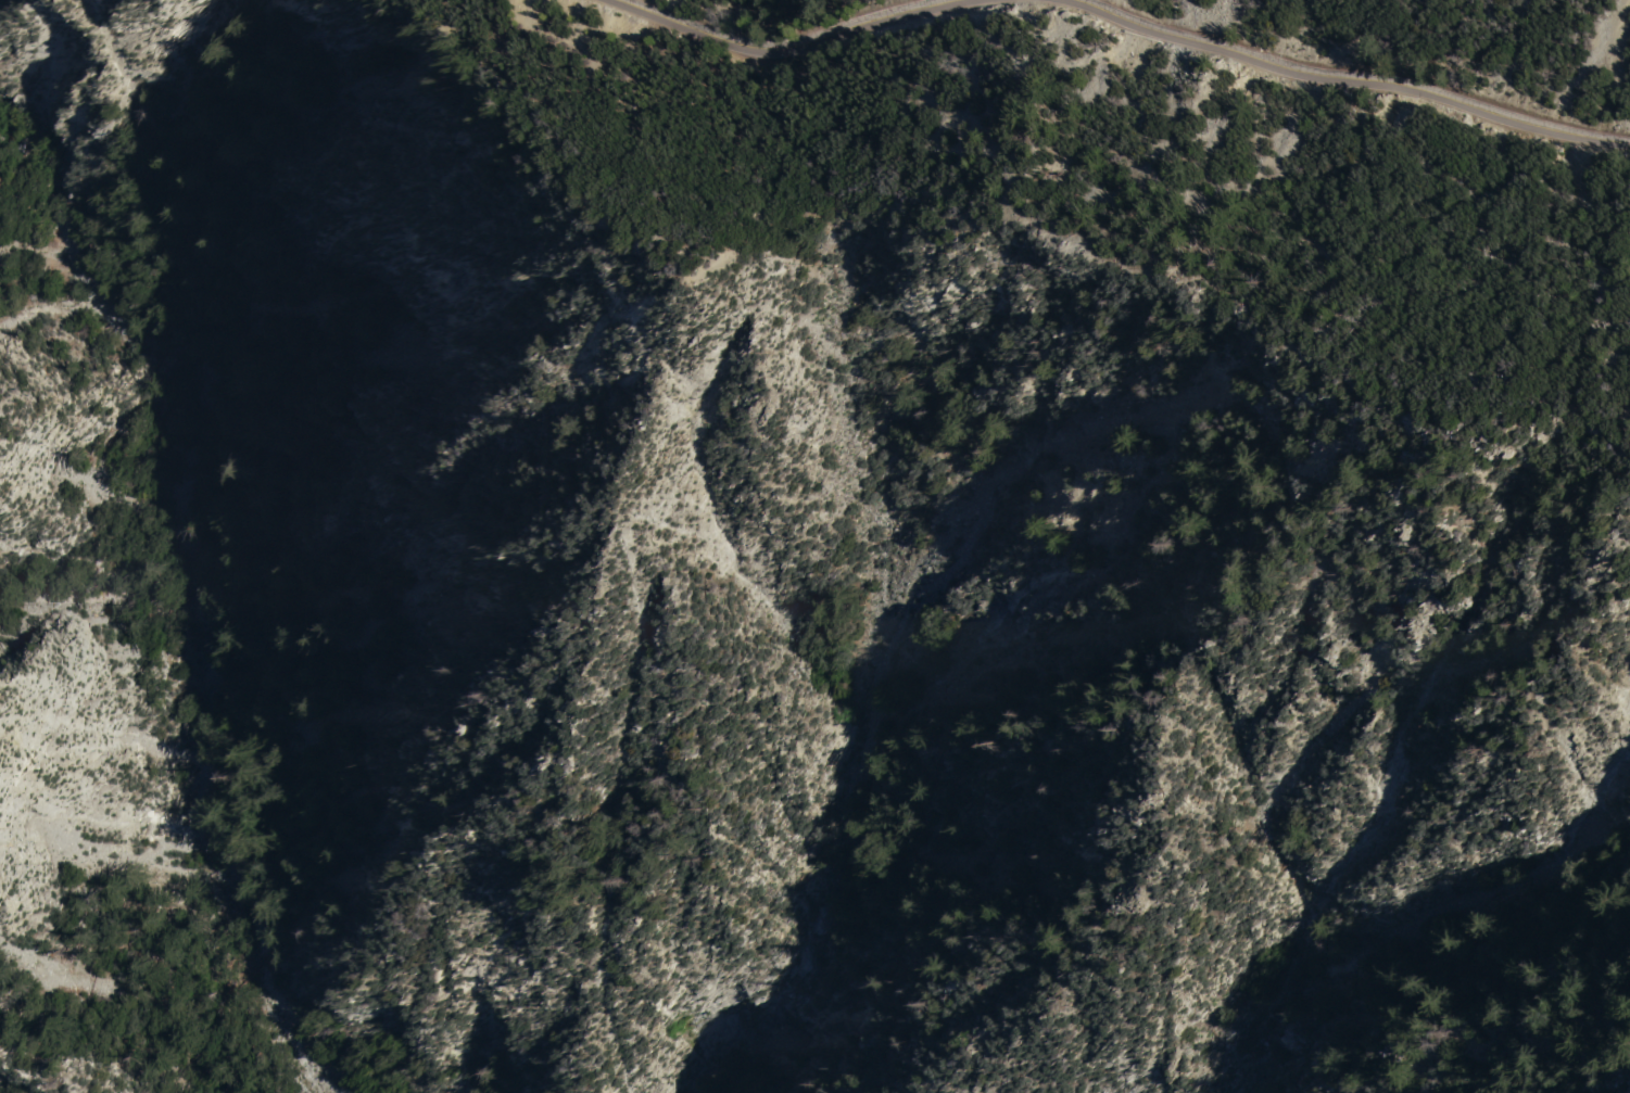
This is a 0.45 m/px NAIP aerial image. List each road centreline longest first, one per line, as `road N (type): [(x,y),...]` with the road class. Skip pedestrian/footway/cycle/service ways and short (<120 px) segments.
road 1 (tertiary): [(1071,0),(1303,74),(1402,85),(1511,120),(1629,145)]
road 2 (tertiary): [(612,0),(759,49),(794,48),(950,0)]

